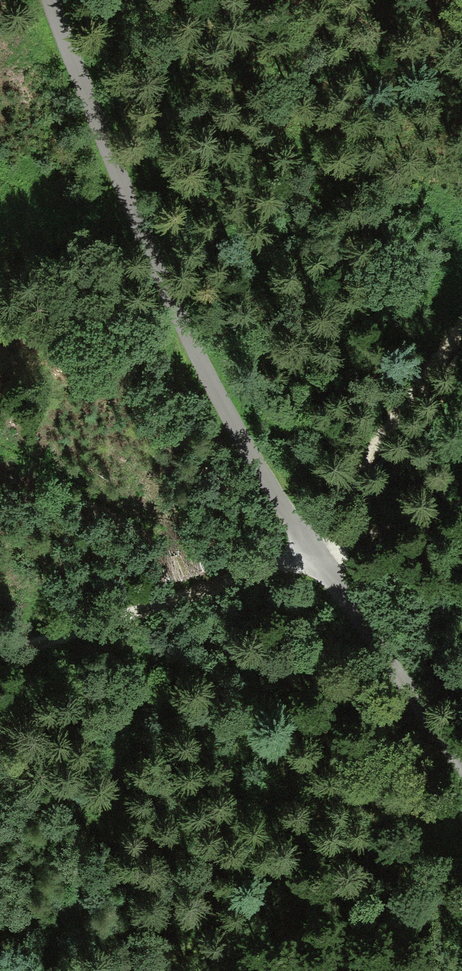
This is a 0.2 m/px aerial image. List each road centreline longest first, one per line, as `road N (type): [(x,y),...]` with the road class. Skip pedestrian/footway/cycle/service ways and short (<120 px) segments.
road 1 (unclassified): [(48,0),(84,108),(211,396),(303,551),(461,774)]
road 2 (track): [(0,655),(303,551)]
road 3 (track): [(461,338),(303,551)]
road 4 (track): [(461,502),(303,551)]

